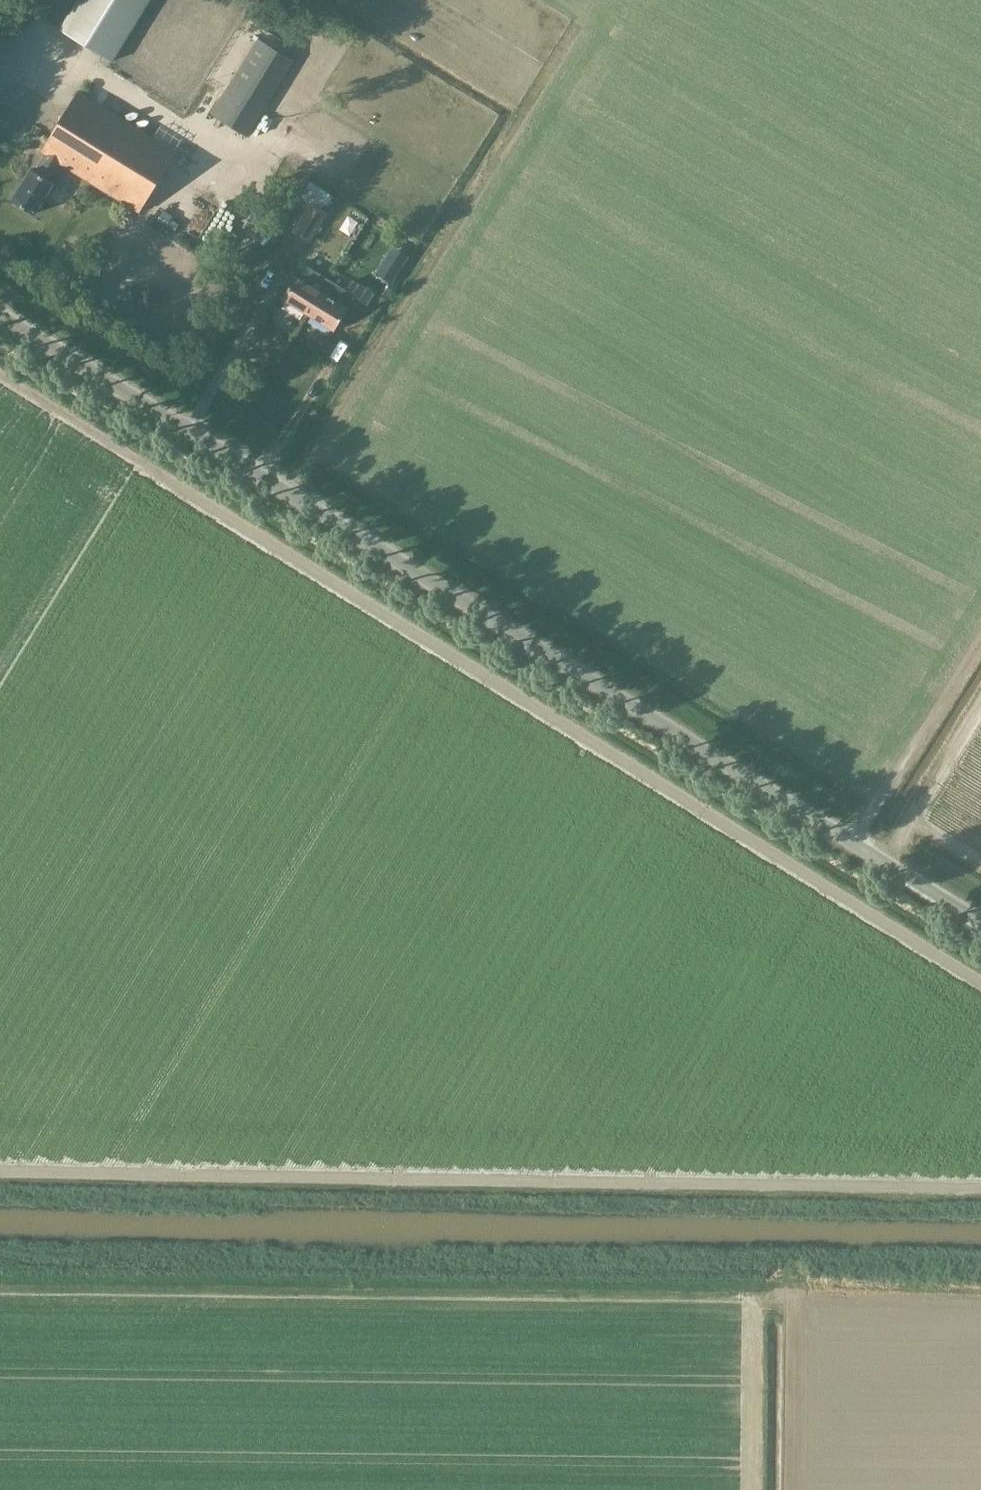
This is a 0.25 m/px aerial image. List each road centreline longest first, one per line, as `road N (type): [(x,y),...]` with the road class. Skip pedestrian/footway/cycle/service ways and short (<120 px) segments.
road 1 (unclassified): [(980,922),(0,315)]

